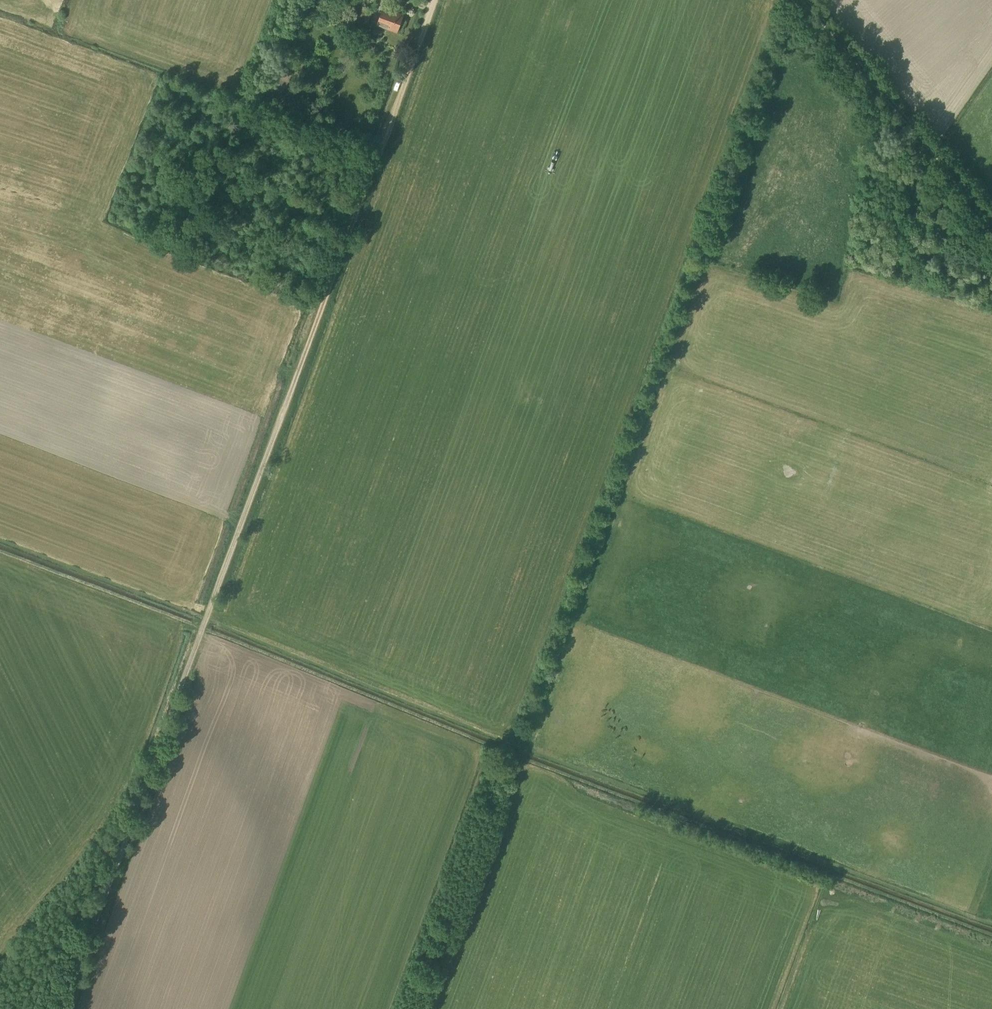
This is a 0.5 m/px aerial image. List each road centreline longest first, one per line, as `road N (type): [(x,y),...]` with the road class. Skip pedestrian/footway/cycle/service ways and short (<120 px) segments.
road 1 (track): [(66,1008),(433,0)]
road 2 (track): [(991,214),(812,0)]

